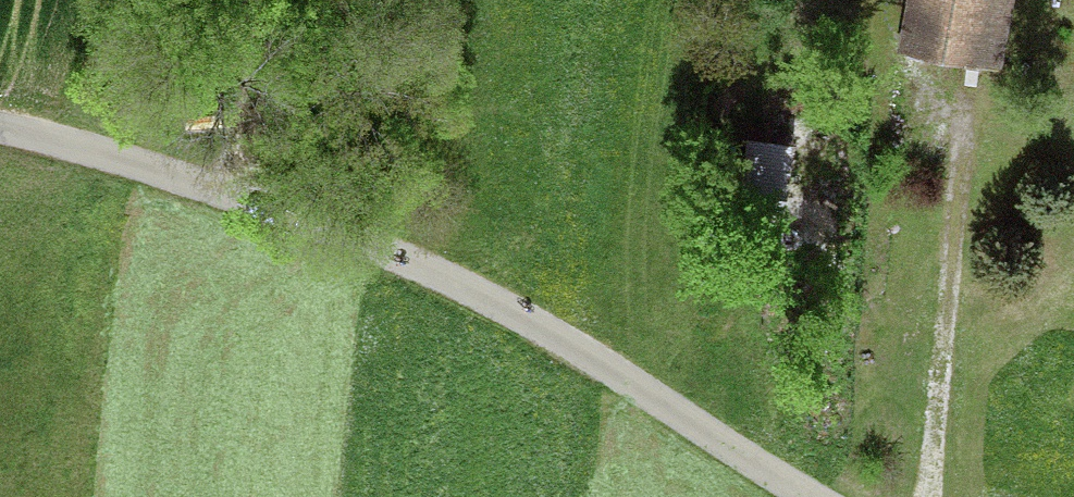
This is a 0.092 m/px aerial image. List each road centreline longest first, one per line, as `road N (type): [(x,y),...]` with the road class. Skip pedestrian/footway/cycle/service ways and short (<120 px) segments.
road 1 (track): [(0,128),(341,234),(452,283),(813,496)]
road 2 (track): [(928,496),(963,94)]
road 3 (track): [(202,187),(259,0)]

